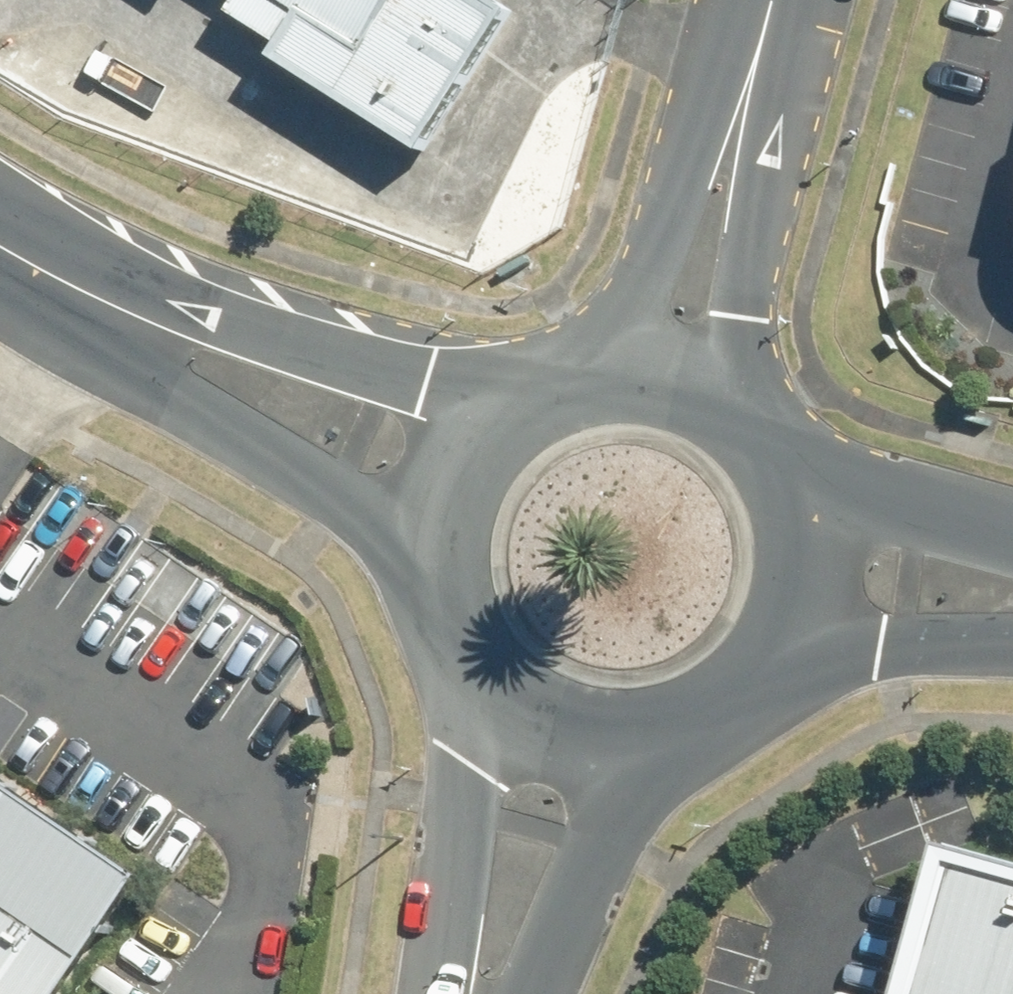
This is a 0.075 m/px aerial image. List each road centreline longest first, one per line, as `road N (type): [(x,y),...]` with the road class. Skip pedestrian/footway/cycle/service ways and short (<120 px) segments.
road 1 (tertiary): [(433,573),(210,419),(85,282)]
road 2 (tertiary): [(85,282),(269,348),(500,409)]
road 3 (unclassified): [(772,0),(768,207),(740,403)]
road 4 (unclassified): [(627,364),(679,205),(768,0)]
road 5 (unclassified): [(458,993),(460,886),(499,700)]
road 6 (unclassified): [(622,746),(549,913),(503,993)]
road 7 (tertiary): [(1012,639),(884,644),(780,666)]
road 8 (tertiary): [(801,482),(1012,549)]
road 9 (tertiary): [(801,482),(815,544),(808,608),(780,666)]
road 10 (tertiary): [(433,573),(437,512),(460,455),(500,409)]
road 11 (tertiary): [(780,666),(737,709),(683,737),(622,746)]
road 12 (tertiary): [(499,700),(453,642),(433,573)]
road 13 (tertiary): [(500,409),(559,375),(627,364)]
road 14 (tertiary): [(622,746),(556,734),(499,700)]
road 15 (tertiary): [(627,364),(667,369),(740,403)]

